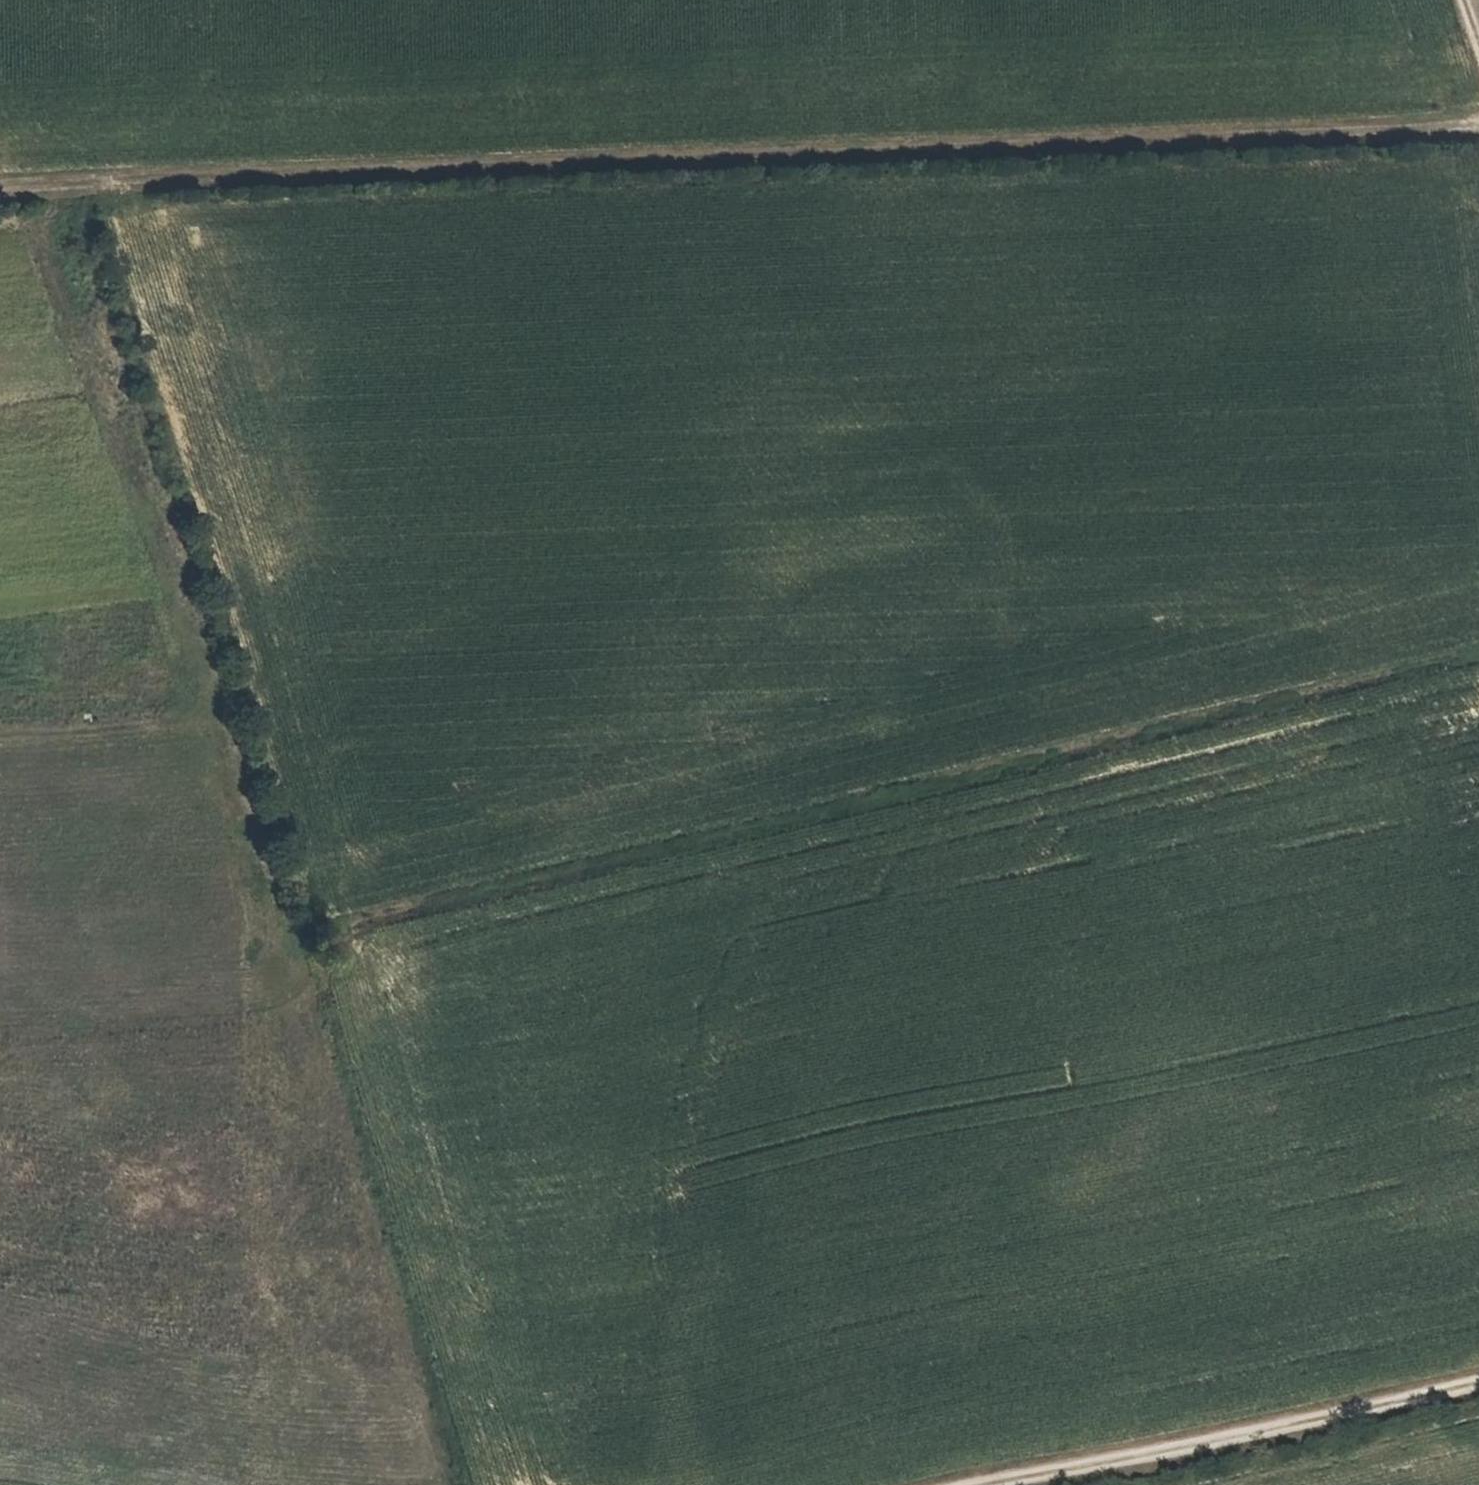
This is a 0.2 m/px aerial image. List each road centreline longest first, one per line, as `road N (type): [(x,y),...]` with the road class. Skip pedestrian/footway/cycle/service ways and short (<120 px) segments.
road 1 (track): [(1478,1378),(966,1484)]

